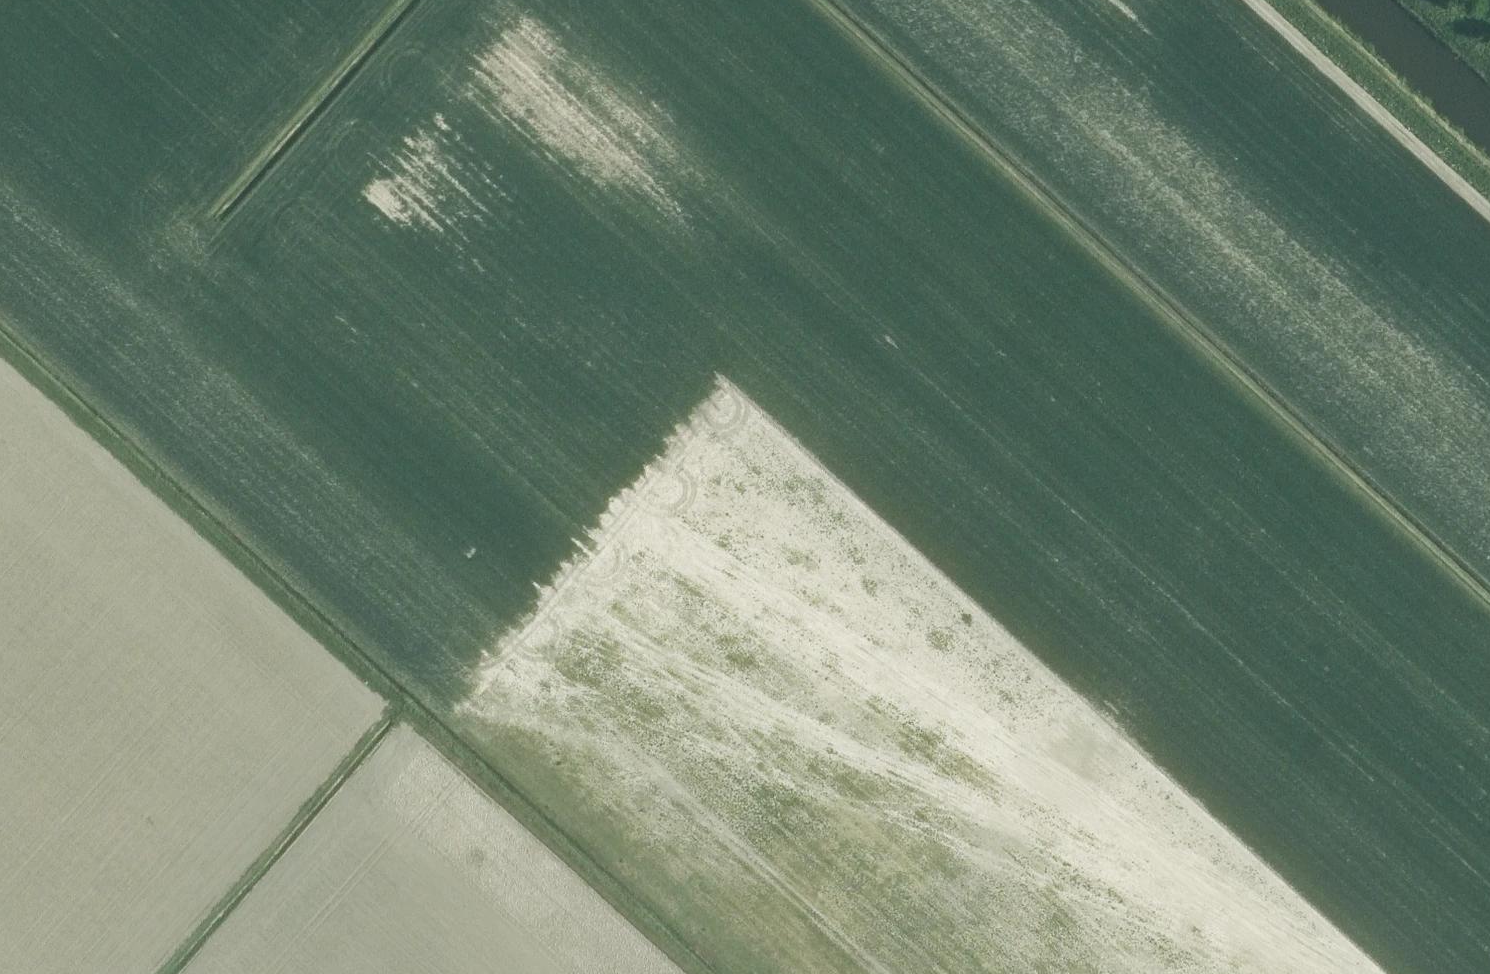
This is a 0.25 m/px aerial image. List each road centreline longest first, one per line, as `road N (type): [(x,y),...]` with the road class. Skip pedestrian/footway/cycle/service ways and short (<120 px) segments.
road 1 (track): [(1489,213),(1256,0)]

